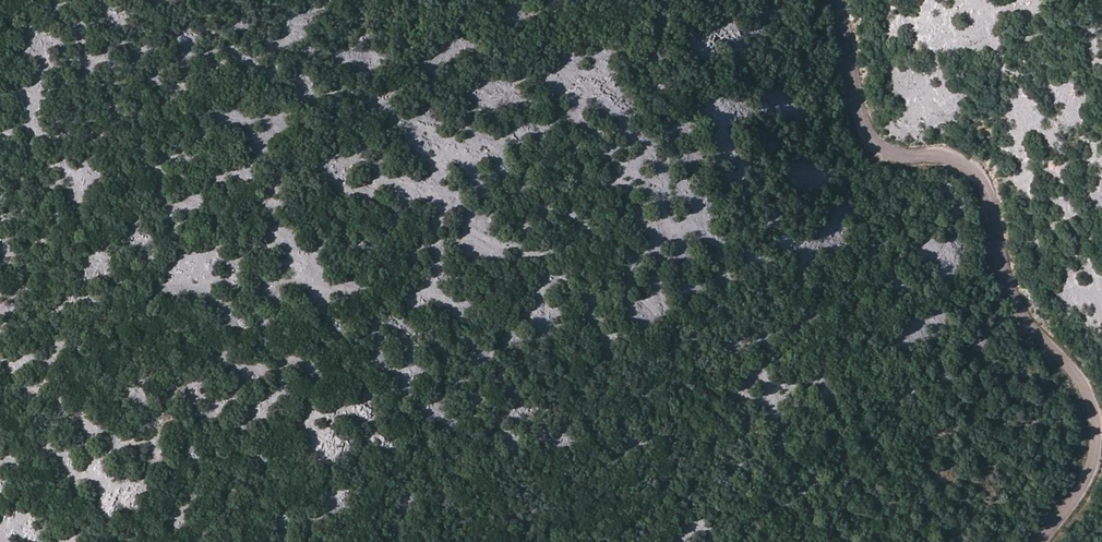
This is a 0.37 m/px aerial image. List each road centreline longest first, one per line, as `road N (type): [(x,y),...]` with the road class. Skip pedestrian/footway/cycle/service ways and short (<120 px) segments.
road 1 (tertiary): [(1038,541),(1084,481),(1094,453),(1083,381),(1026,322),(1008,287),(981,179),(948,160),(892,158),(878,150),(864,128),(836,0)]

